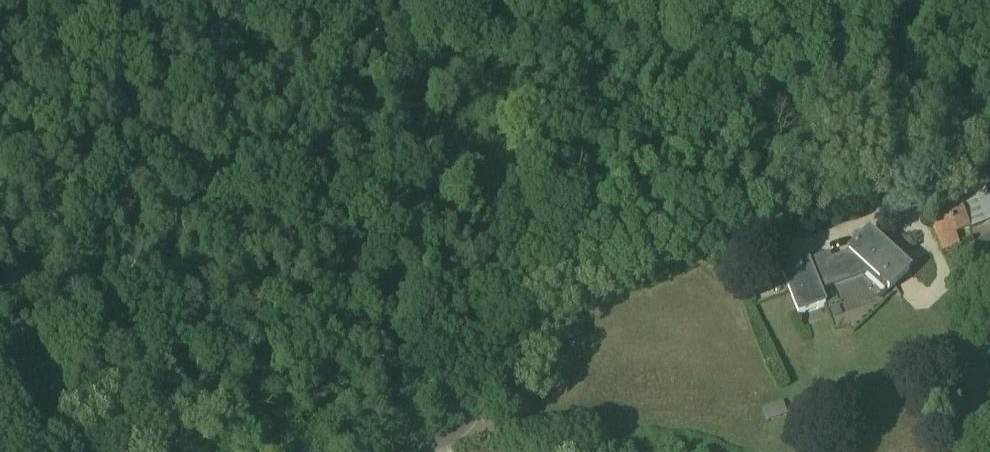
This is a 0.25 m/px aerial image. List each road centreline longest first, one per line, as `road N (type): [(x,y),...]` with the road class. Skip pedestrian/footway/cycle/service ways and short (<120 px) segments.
road 1 (unclassified): [(410,451),(470,427),(507,365),(523,313),(549,0)]

